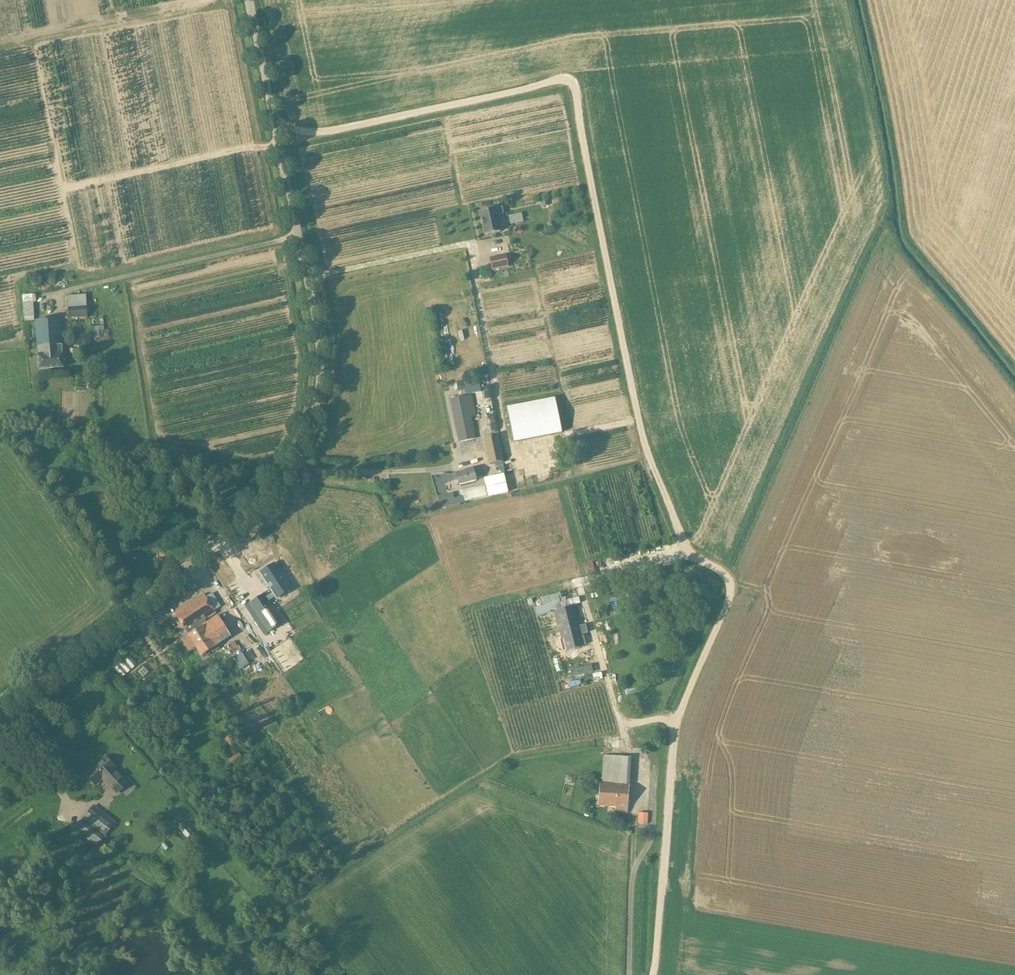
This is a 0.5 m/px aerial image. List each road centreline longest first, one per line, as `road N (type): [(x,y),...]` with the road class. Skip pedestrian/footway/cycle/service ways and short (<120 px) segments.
road 1 (track): [(274,117),(326,131),(562,80),(575,87),(643,442),(689,553),(732,582),(675,724),(653,974)]
road 2 (unclassified): [(0,714),(261,505),(295,462),(309,427),(321,349),(249,0)]
road 3 (track): [(338,695),(448,631),(452,619),(421,530),(436,517),(530,490),(527,462),(507,456)]

